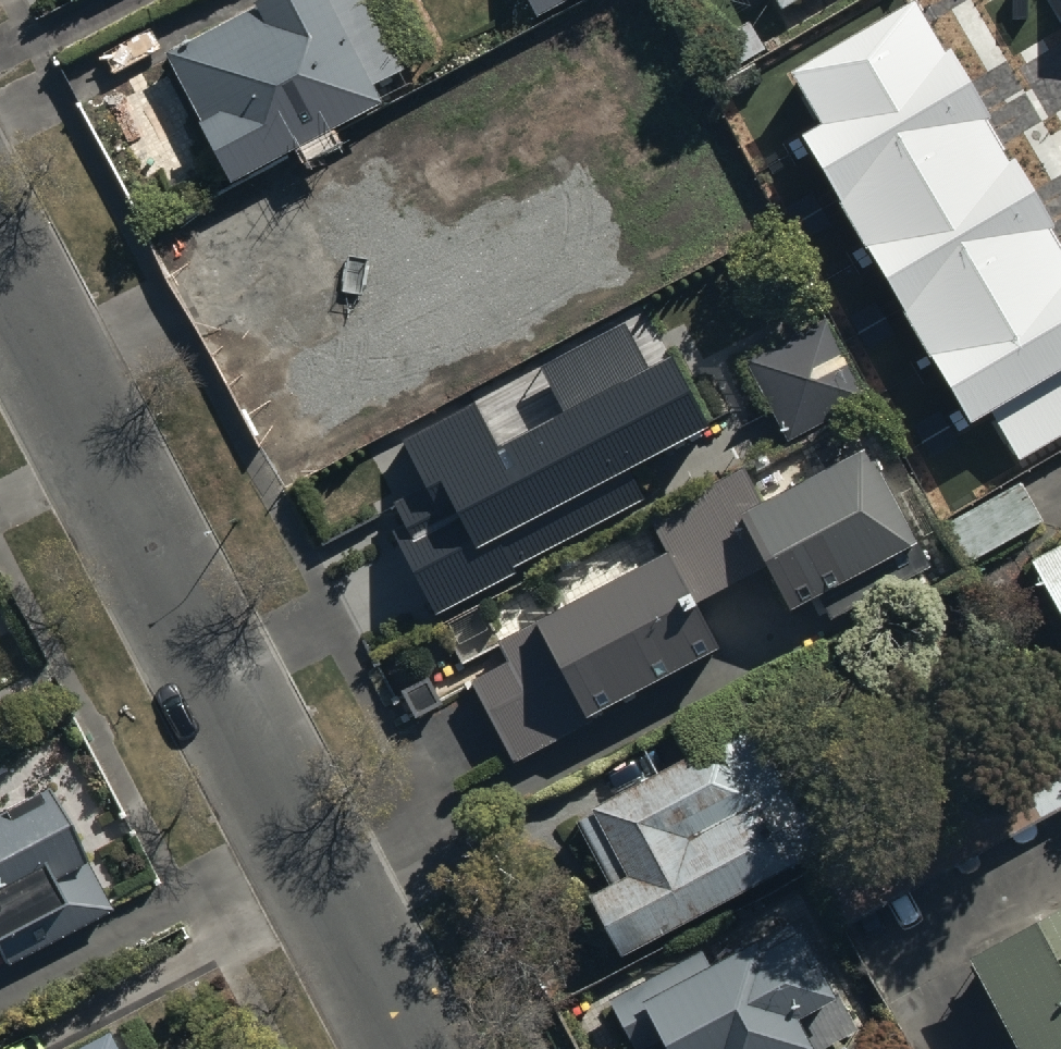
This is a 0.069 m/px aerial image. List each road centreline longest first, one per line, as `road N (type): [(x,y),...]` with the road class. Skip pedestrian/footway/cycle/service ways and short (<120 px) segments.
road 1 (residential): [(0,256),(416,1048)]

